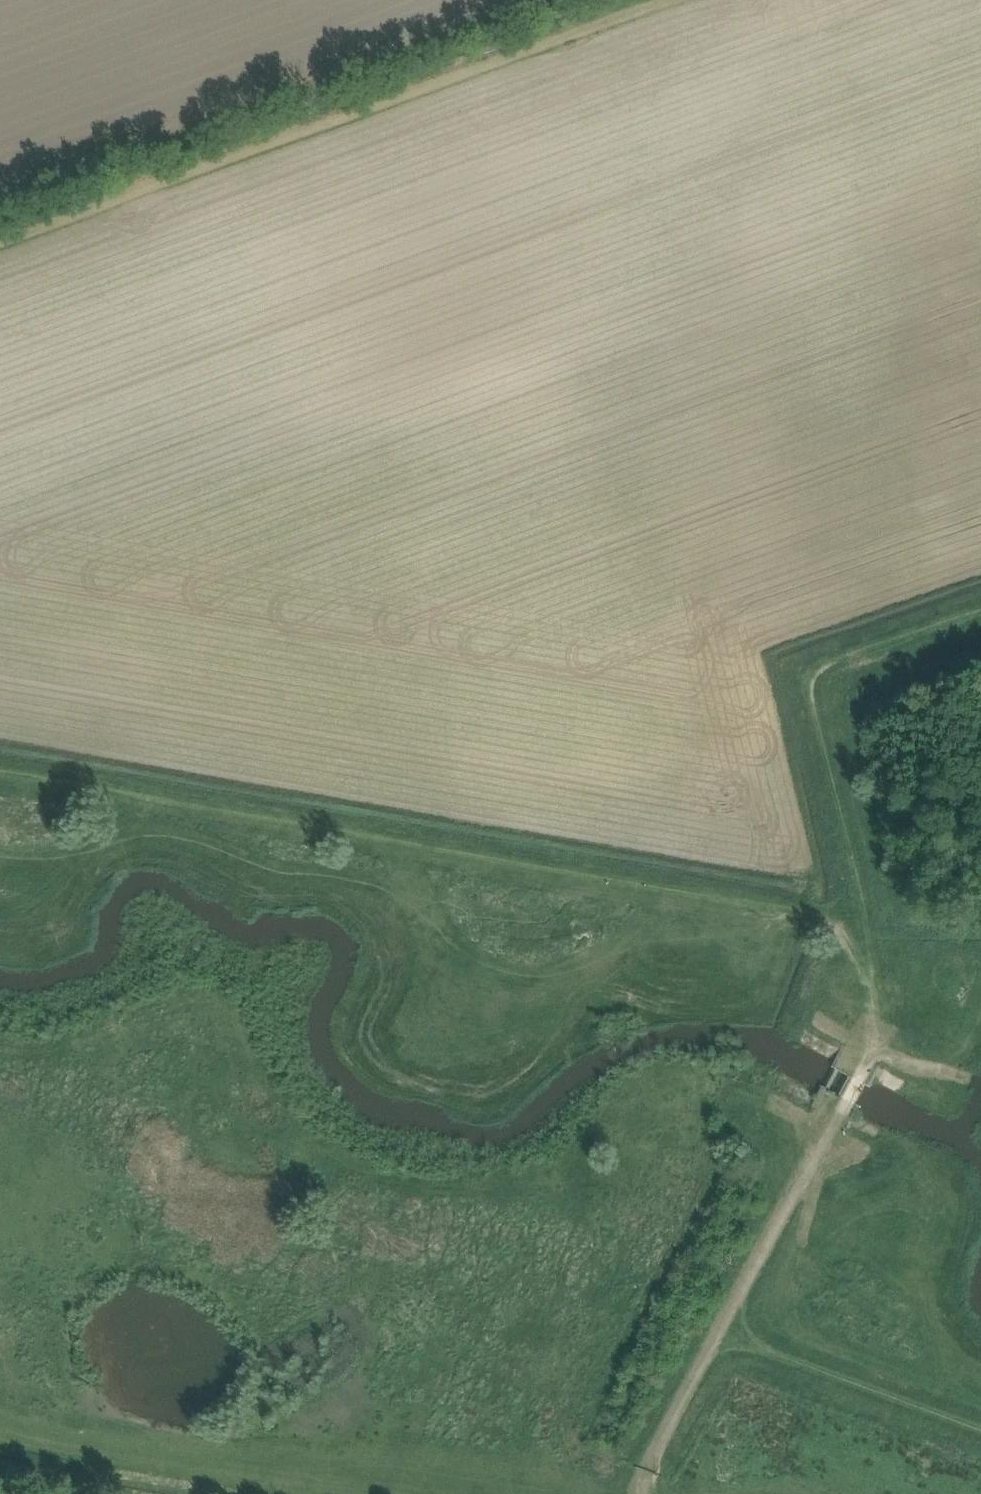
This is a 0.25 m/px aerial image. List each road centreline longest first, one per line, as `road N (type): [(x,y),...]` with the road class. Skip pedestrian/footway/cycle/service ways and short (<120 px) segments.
road 1 (track): [(639,0),(0,239)]

